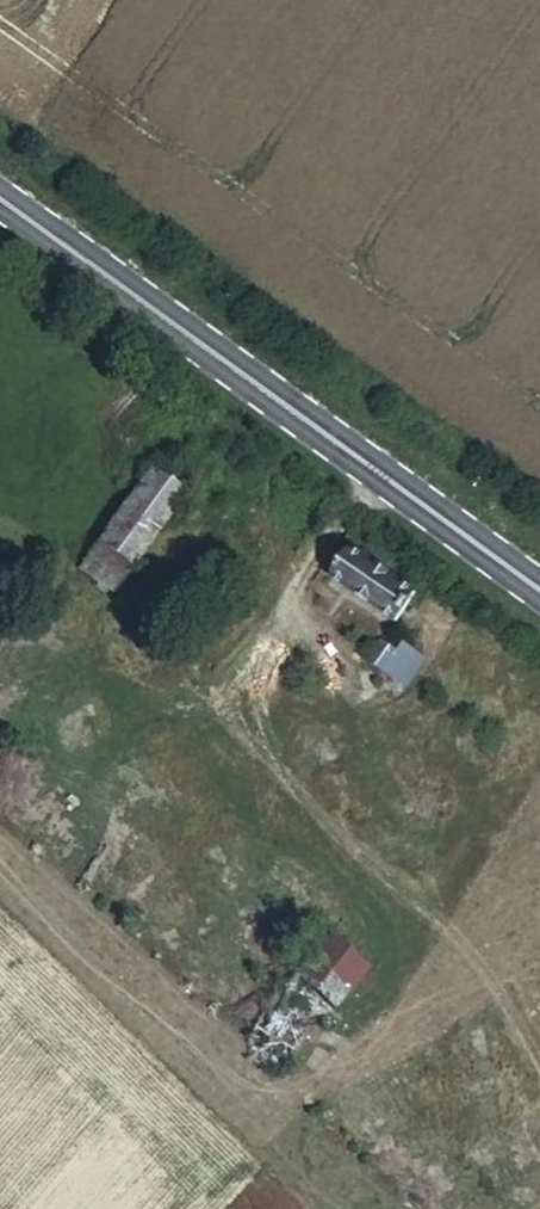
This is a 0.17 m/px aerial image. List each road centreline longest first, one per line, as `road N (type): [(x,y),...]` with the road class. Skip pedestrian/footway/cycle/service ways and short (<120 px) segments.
road 1 (secondary): [(539,592),(0,201)]

